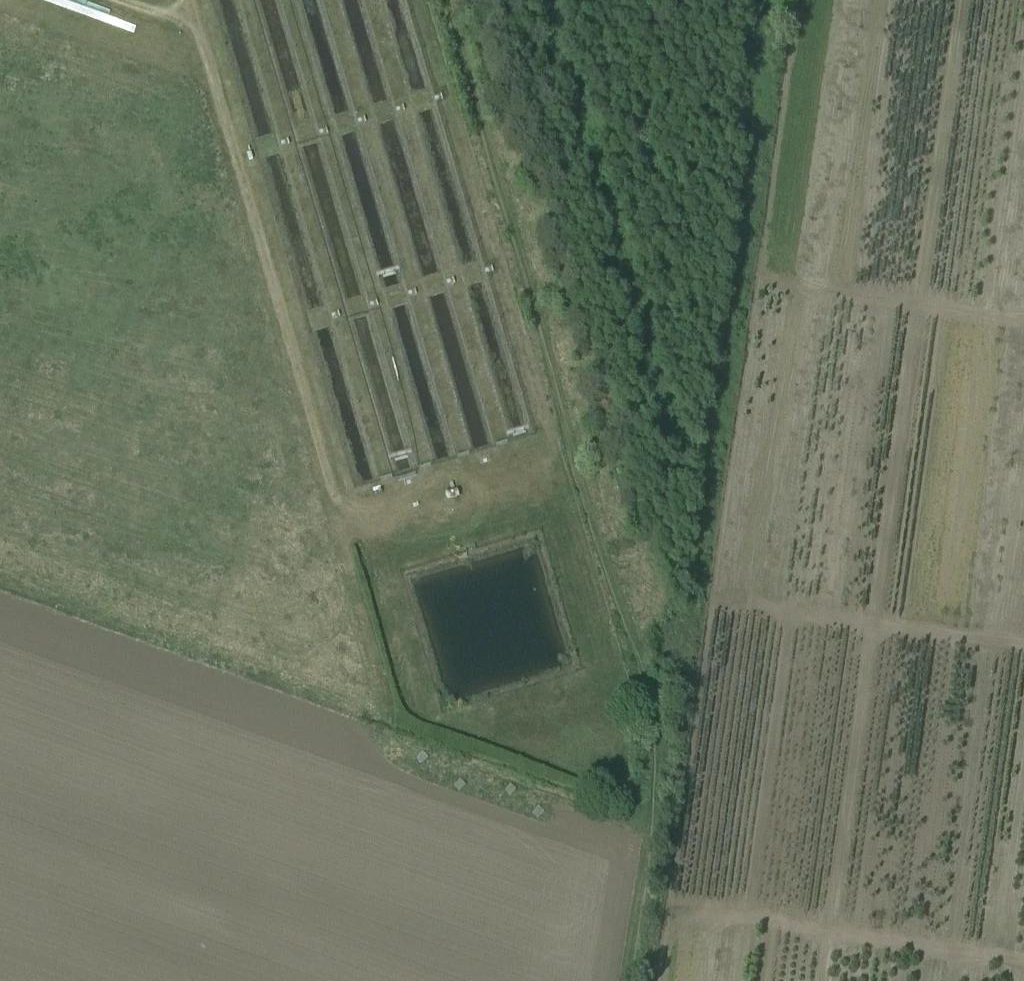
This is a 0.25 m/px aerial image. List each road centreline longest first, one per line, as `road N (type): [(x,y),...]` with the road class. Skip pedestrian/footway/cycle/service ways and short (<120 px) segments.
road 1 (track): [(440,0),(652,714),(654,790),(626,980)]

